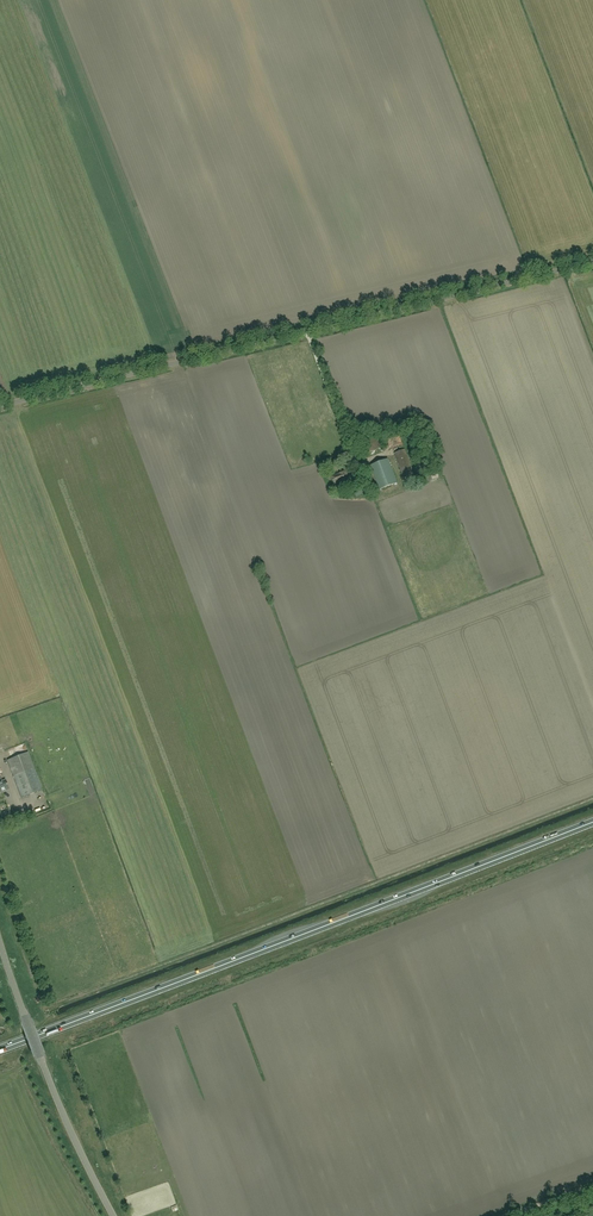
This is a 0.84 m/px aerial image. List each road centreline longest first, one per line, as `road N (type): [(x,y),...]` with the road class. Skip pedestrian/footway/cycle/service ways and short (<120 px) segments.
road 1 (trunk): [(0,1050),(592,822)]
road 2 (unclassified): [(0,407),(592,262)]
road 3 (unclassified): [(112,1215),(69,1130),(0,948)]

